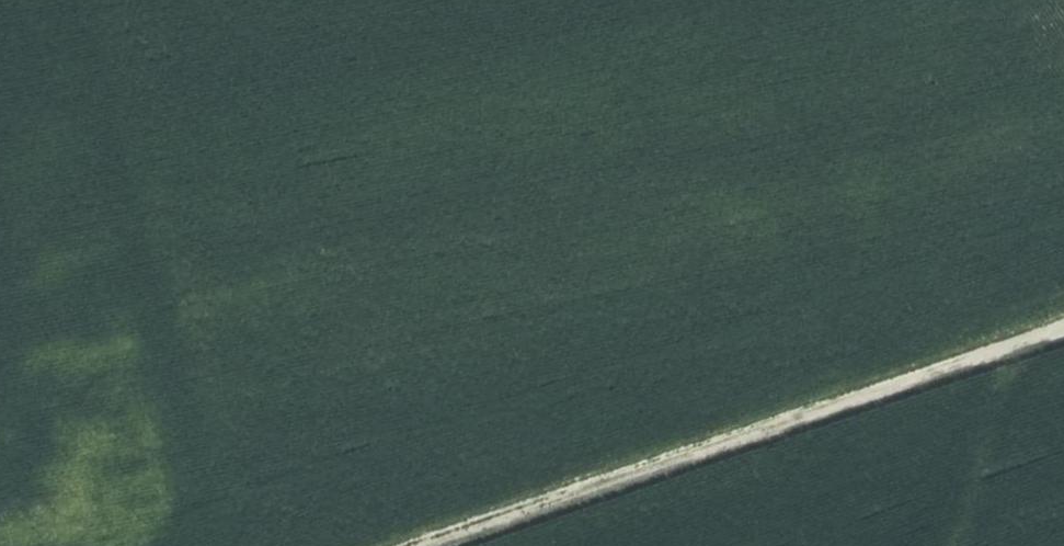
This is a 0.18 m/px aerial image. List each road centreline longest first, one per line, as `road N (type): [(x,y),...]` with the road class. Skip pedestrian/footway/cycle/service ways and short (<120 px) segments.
road 1 (track): [(1063,334),(452,545)]

